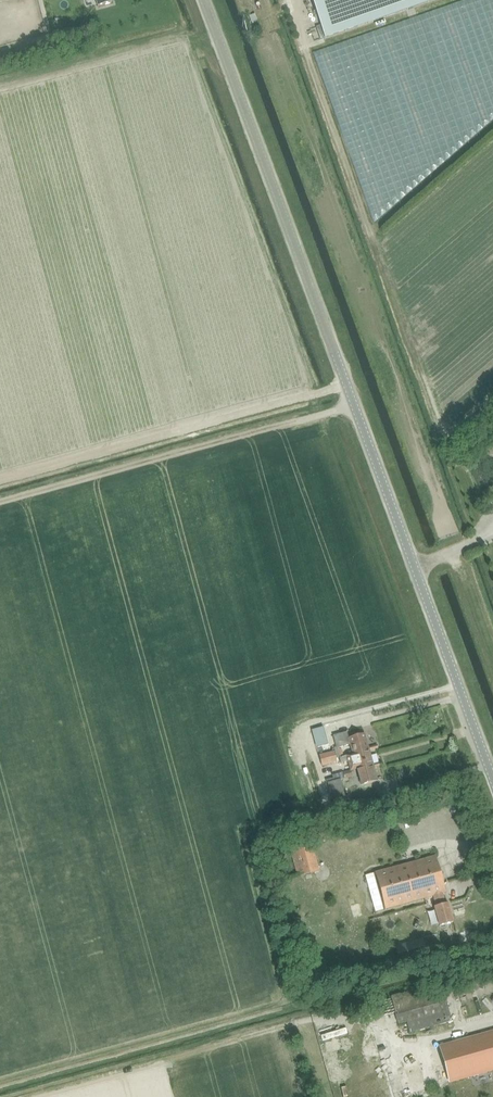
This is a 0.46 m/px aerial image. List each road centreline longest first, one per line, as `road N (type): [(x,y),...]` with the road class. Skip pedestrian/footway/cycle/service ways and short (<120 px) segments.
road 1 (secondary): [(492,779),(203,0)]
road 2 (track): [(492,658),(455,551),(414,567)]

